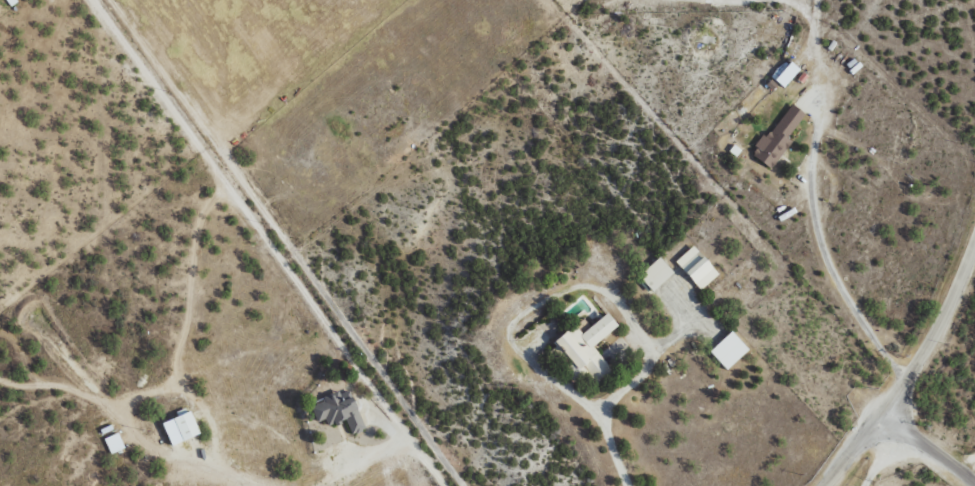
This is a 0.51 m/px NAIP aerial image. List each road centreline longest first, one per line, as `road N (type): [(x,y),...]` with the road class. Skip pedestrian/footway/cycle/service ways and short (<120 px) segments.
road 1 (track): [(463,485),(93,0)]
road 2 (residential): [(974,56),(873,351),(873,411),(794,485)]
road 3 (track): [(91,485),(96,7)]

